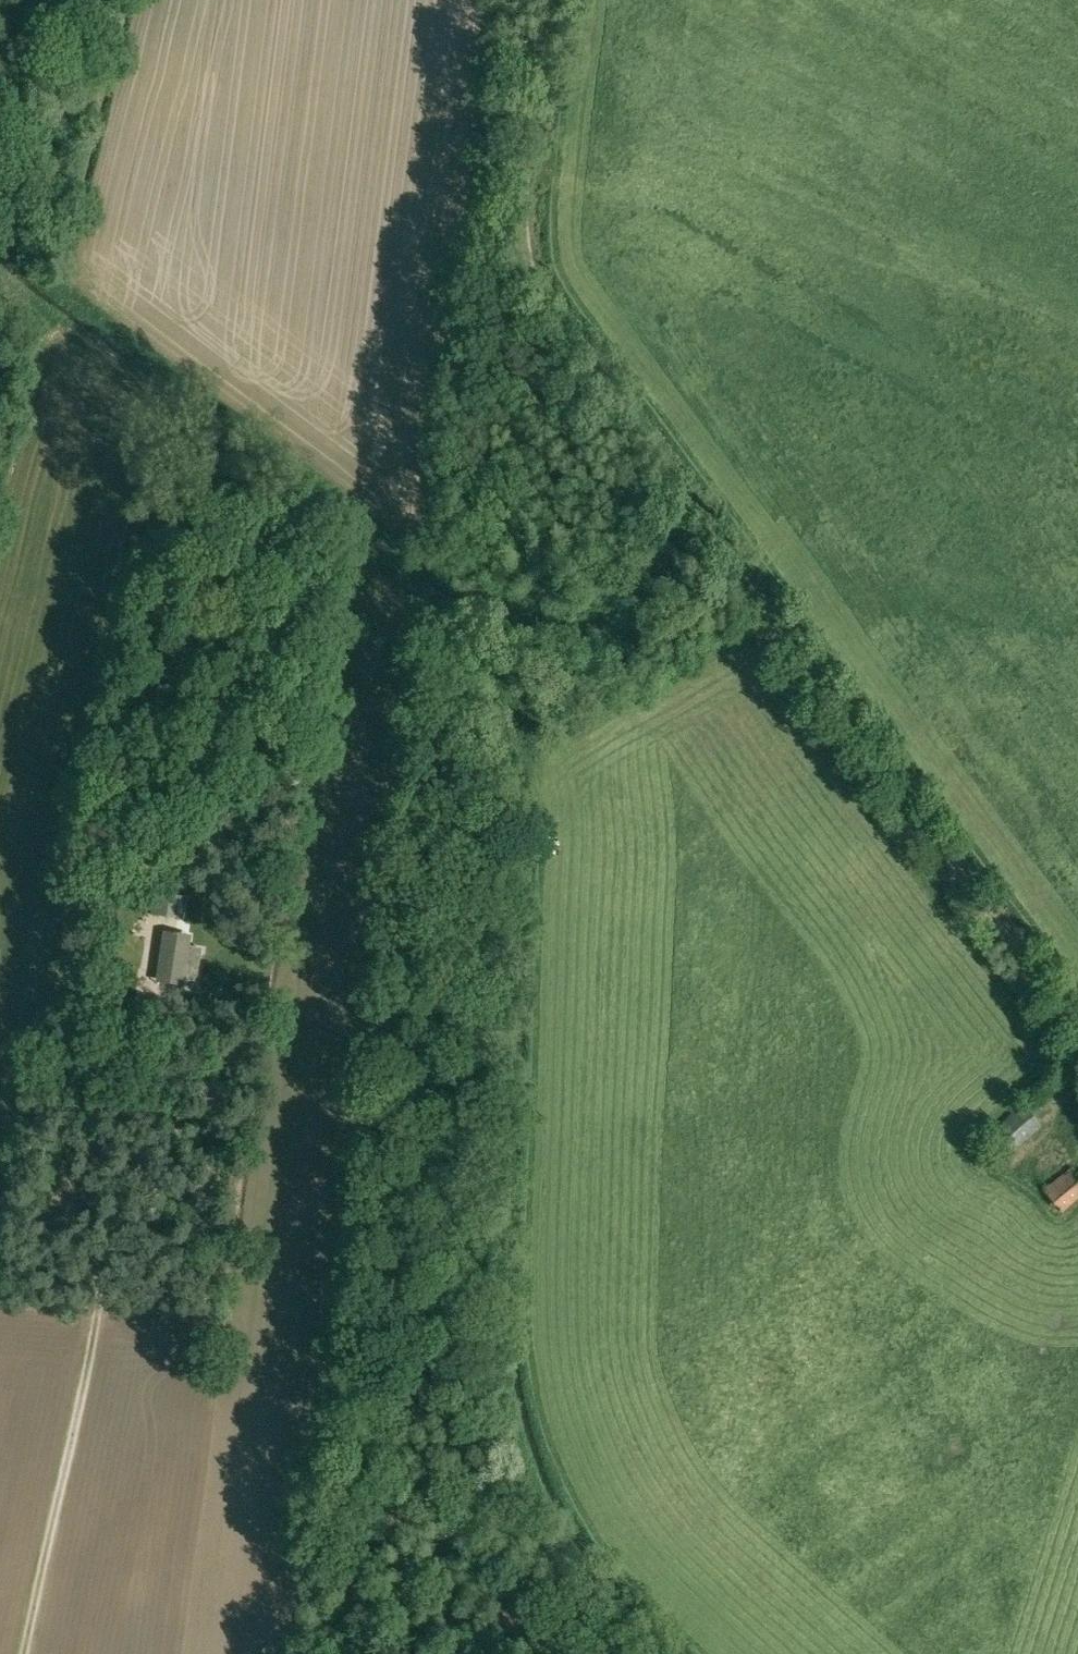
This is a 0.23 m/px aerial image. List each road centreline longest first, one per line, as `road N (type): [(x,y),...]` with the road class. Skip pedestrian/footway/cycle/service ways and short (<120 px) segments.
road 1 (track): [(554,0),(531,271),(1077,1030)]

